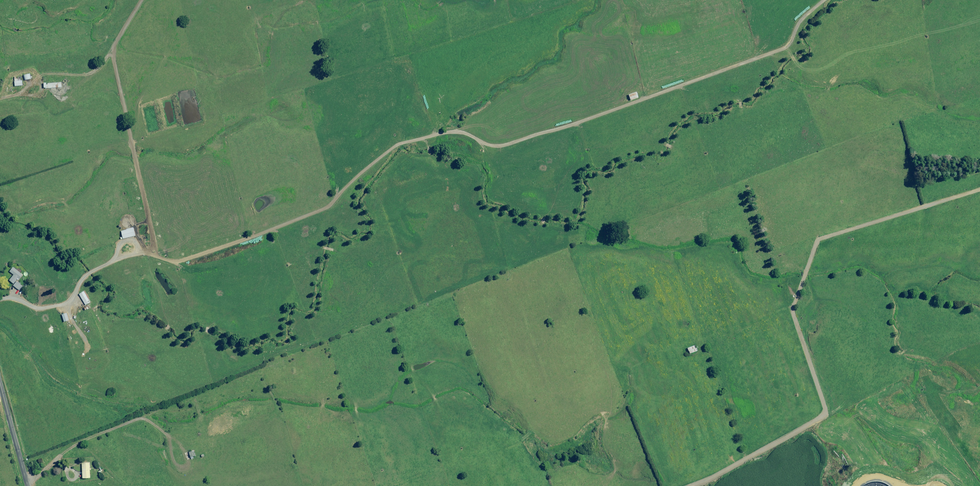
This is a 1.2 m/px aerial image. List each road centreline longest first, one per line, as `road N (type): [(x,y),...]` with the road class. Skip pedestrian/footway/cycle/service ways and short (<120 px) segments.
road 1 (track): [(825,0),(797,25),(788,47),(732,68),(513,143),(486,146),(453,131),(396,145),(331,206),(245,241),(176,264),(146,255),(119,259),(50,309),(0,299)]
road 2 (track): [(686,345),(560,393),(550,387),(512,287),(475,283),(94,435),(27,482)]
road 3 (track): [(141,0),(94,72),(11,75),(0,95)]

